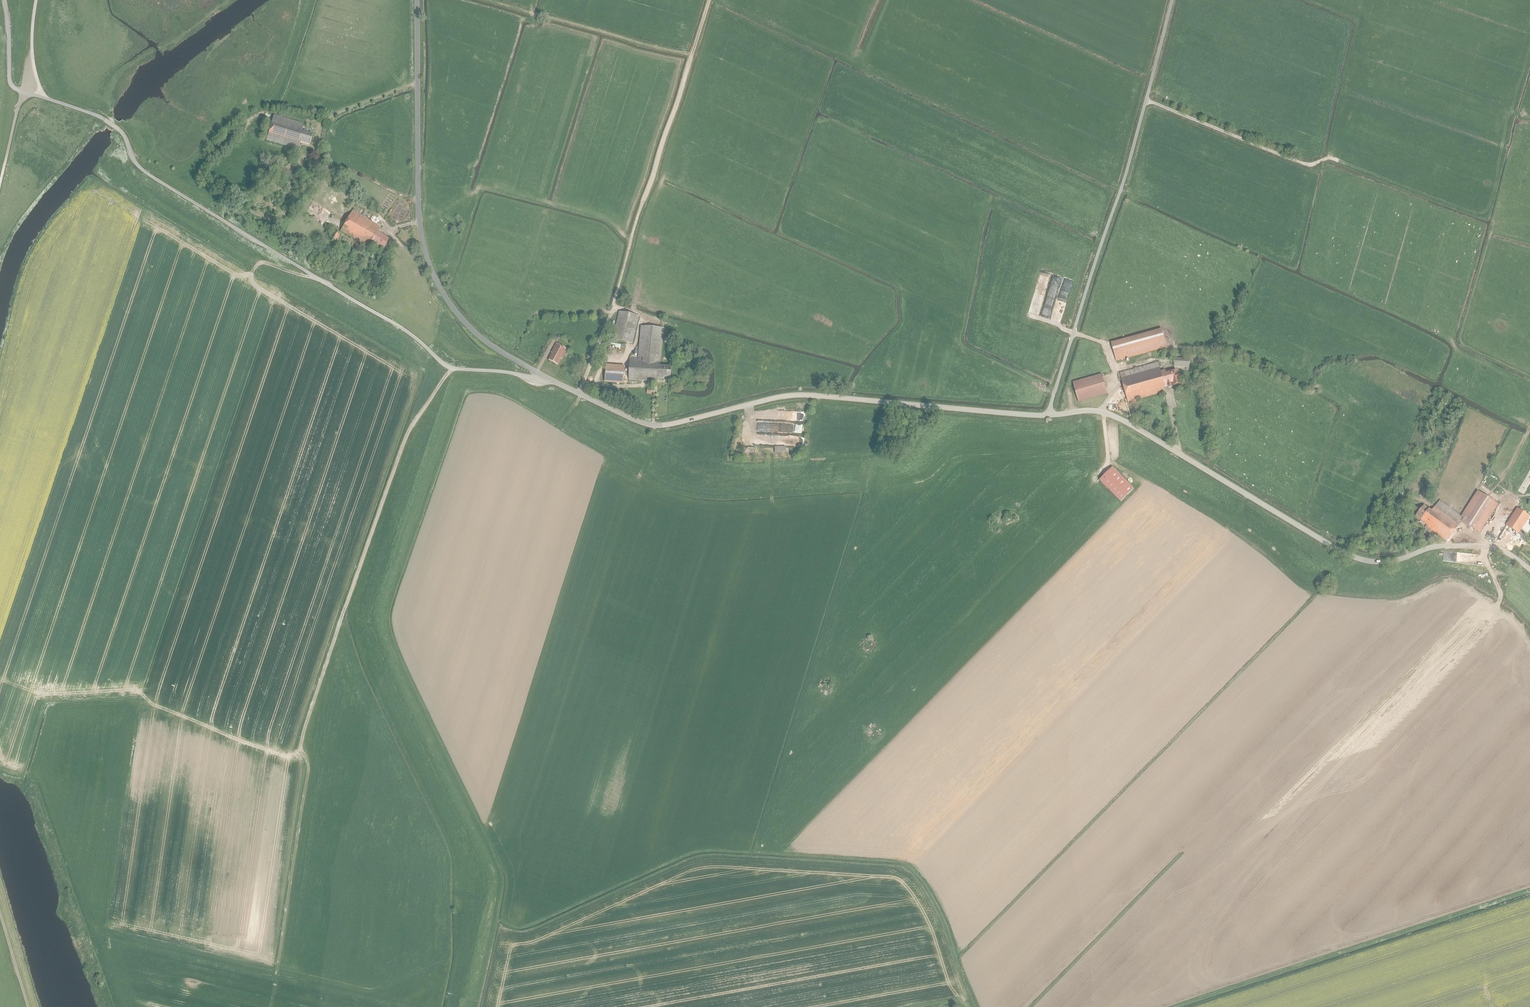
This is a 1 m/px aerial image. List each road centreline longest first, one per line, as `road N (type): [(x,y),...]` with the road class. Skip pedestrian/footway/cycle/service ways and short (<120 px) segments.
road 1 (track): [(452,369),(403,446),(304,730),(308,777),(269,1006)]
road 2 (unclassified): [(548,378),(449,368),(404,331),(148,176),(104,121),(40,96)]
road 3 (track): [(486,0),(690,57),(592,359)]
road 4 (tertiary): [(1529,569),(1486,546),(1358,558),(1115,416),(1047,416)]
road 5 (tertiary): [(1047,416),(798,395),(658,425),(548,378)]
road 6 (unclassified): [(1047,416),(1172,0)]
road 7 (tertiary): [(548,378),(467,325),(428,263),(418,197),(417,0)]
road 8 (track): [(1146,101),(1301,164),(1324,159)]

